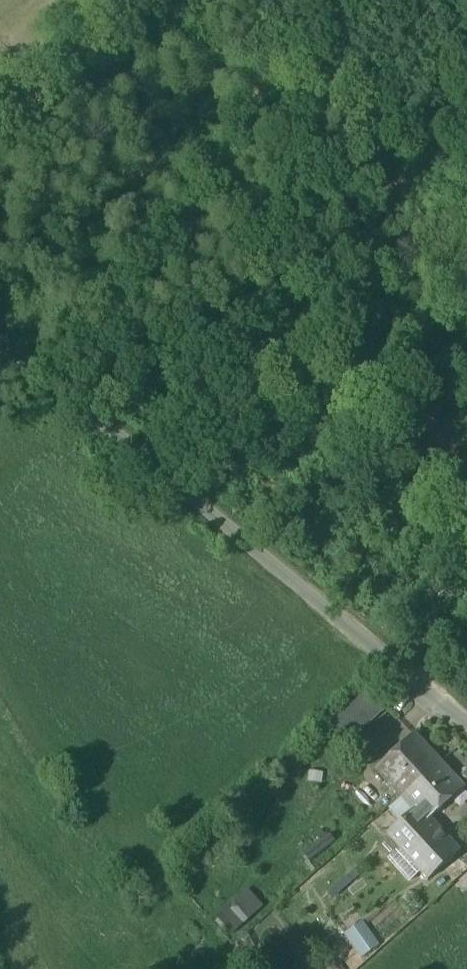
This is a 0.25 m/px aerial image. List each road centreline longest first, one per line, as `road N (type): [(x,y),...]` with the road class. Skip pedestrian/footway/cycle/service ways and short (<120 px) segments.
road 1 (tertiary): [(0,345),(466,723)]
road 2 (track): [(425,687),(433,660),(405,496),(413,425),(421,391),(466,348)]

